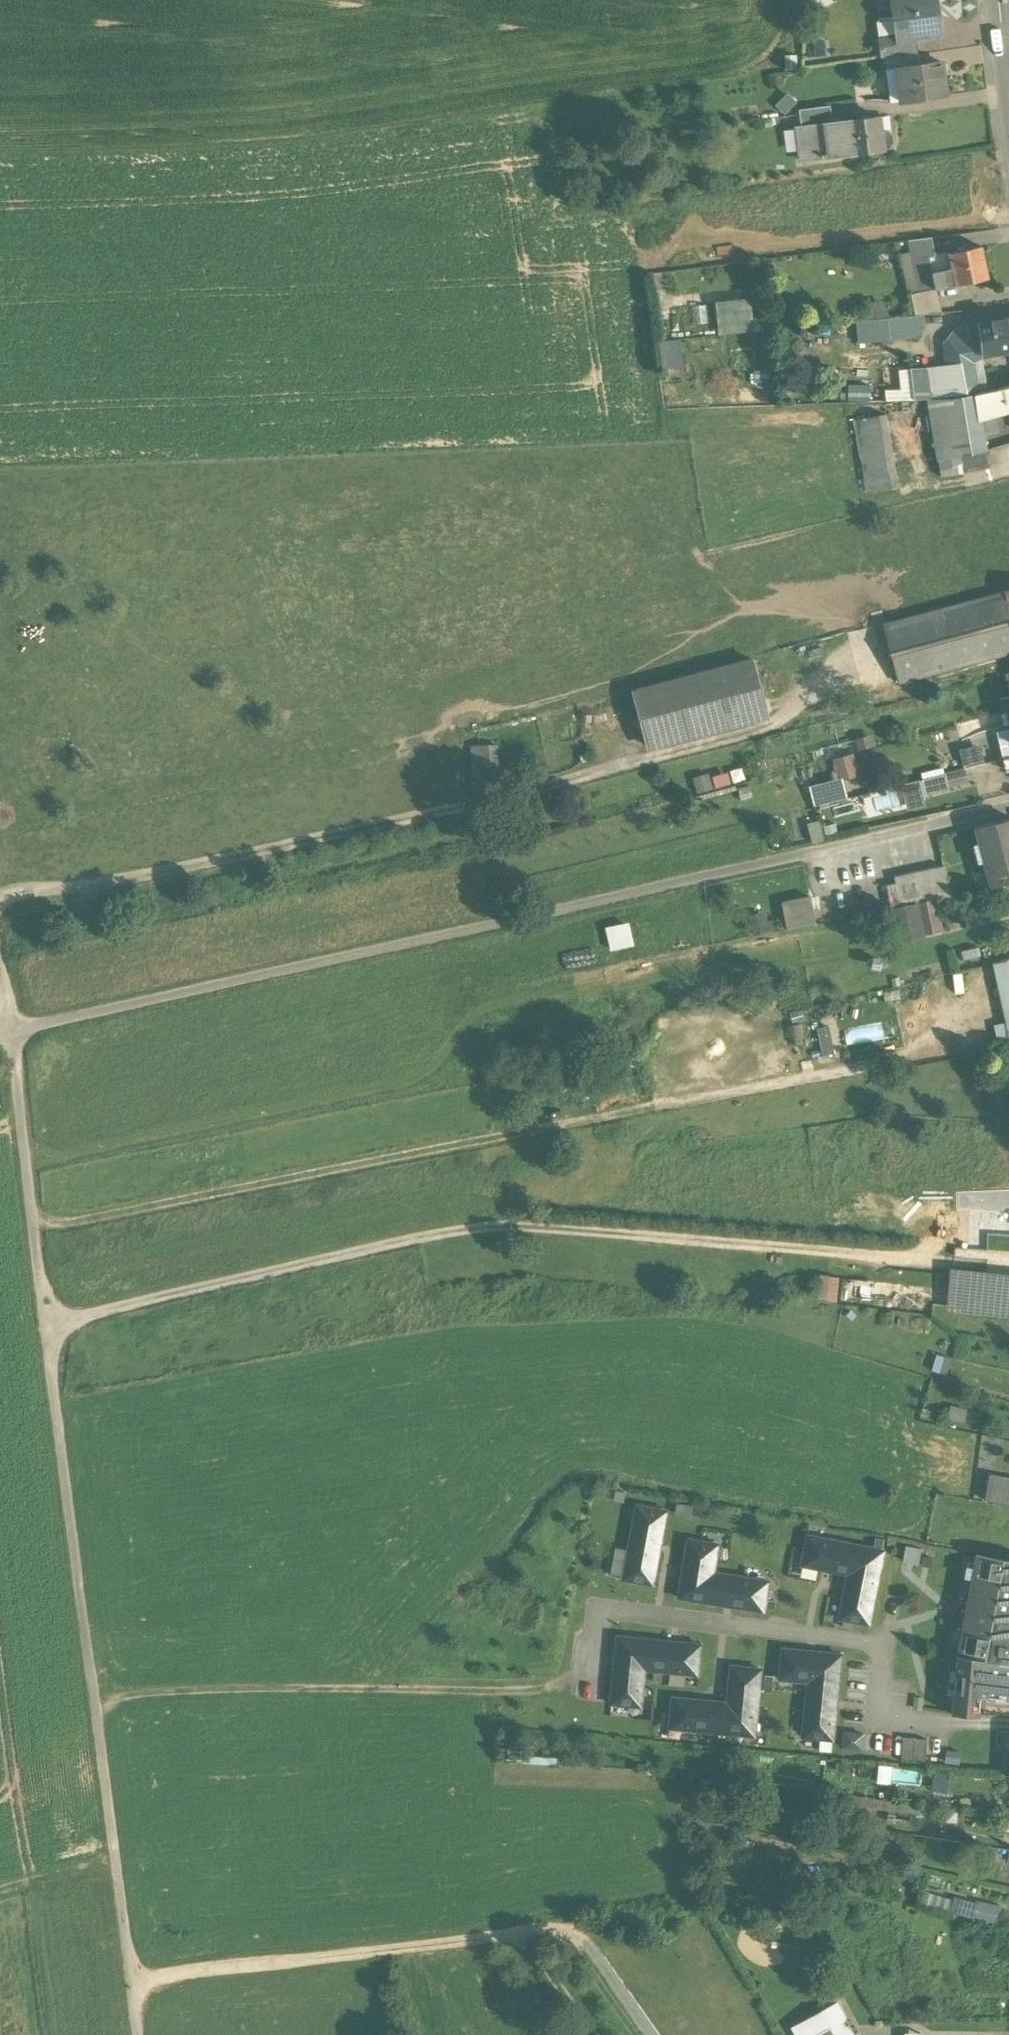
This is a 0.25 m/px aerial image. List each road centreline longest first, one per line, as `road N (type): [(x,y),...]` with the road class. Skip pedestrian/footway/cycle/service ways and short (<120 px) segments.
road 1 (track): [(142,2034),(0,954)]
road 2 (track): [(963,819),(0,1033)]
road 3 (track): [(41,1243),(880,1079),(921,1067),(981,1013)]
road 4 (track): [(53,1341),(503,1239),(948,1279)]
road 5 (track): [(0,907),(92,901),(234,872),(637,778),(802,731)]
road 6 (track): [(134,1980),(591,1935),(651,1981),(711,2003),(750,2034)]
road 7 (track): [(592,1693),(220,1690),(120,1697),(101,1715)]
road 8 (track): [(0,1896),(122,1862)]

